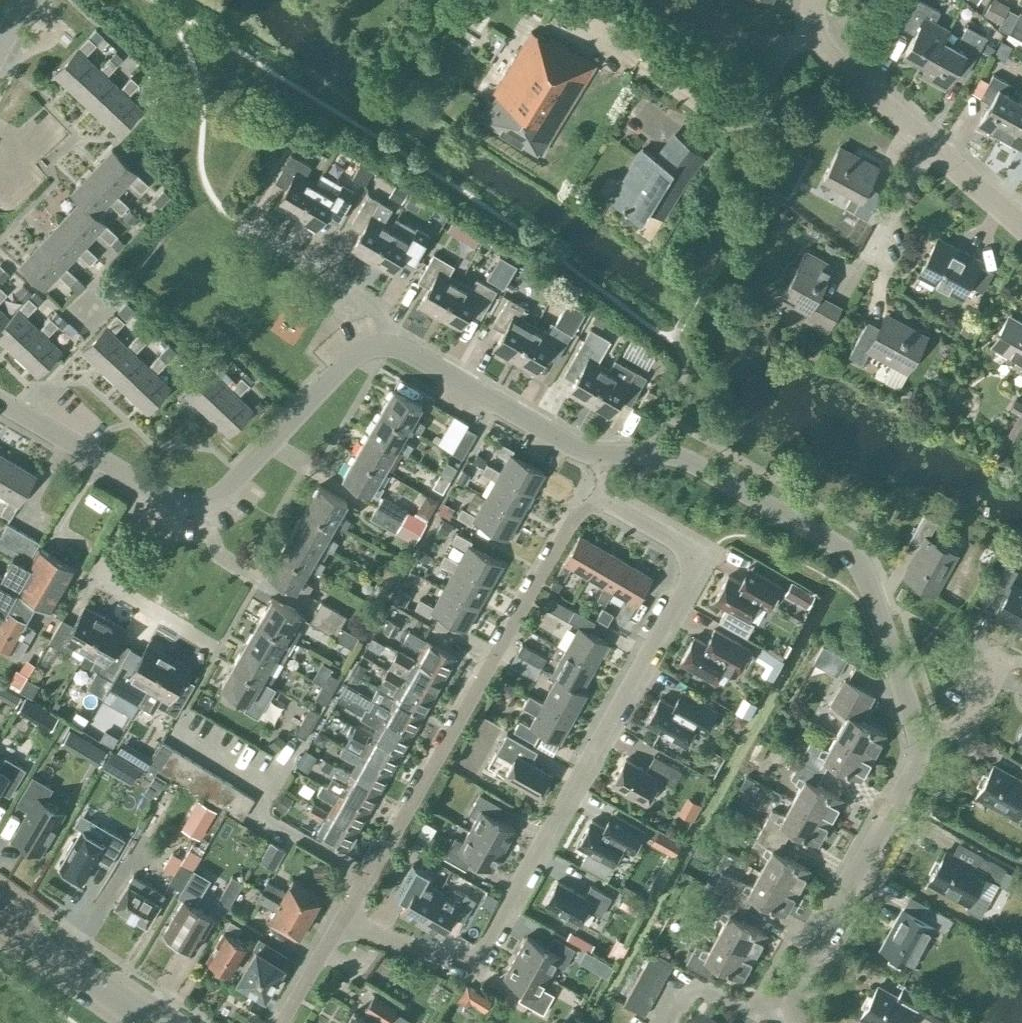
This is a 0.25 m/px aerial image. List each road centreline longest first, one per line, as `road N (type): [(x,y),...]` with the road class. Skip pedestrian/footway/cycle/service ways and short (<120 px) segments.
road 1 (residential): [(341,923),(454,961),(483,946),(693,575),(690,555),(602,503)]
road 2 (residential): [(341,923),(580,515),(602,503)]
road 3 (residential): [(917,745),(870,594),(849,558),(674,460),(598,458)]
road 4 (residential): [(395,345),(351,358),(214,499),(181,504),(146,487)]
road 5 (residential): [(770,1004),(917,745)]
road 6 (residential): [(213,647),(94,577),(146,487)]
road 7 (residential): [(598,458),(395,345)]
road 8 (residential): [(395,345),(376,303),(249,227)]
road 9 (residential): [(927,140),(820,45),(813,0)]
road 10 (tertiary): [(154,1022),(0,915)]
road 11 (residential): [(146,487),(0,401)]
road 12 (residential): [(770,1004),(671,978),(646,1022)]
road 13 (residential): [(864,260),(927,140)]
road 14 (residential): [(1021,228),(927,140)]

